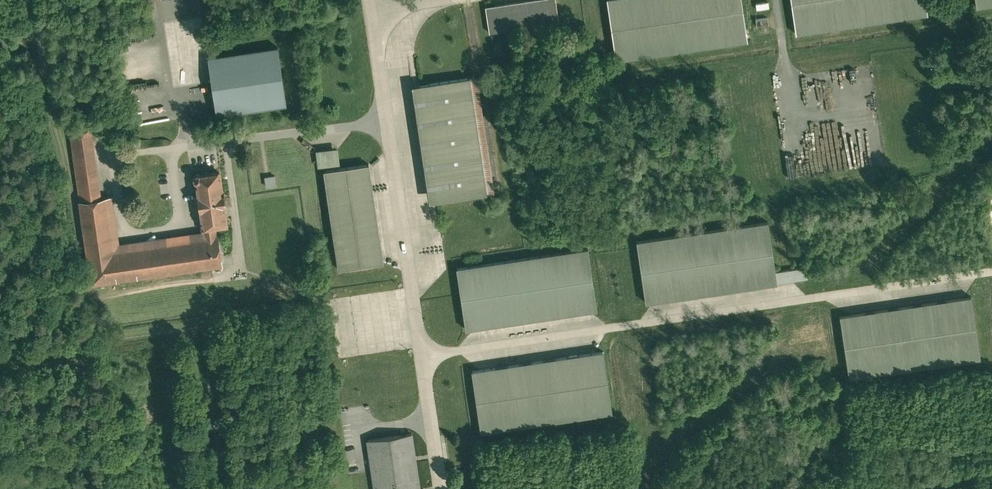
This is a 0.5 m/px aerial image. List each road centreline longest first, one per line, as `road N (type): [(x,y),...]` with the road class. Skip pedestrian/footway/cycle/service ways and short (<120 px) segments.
road 1 (track): [(38,37),(90,293),(103,299),(221,277)]

